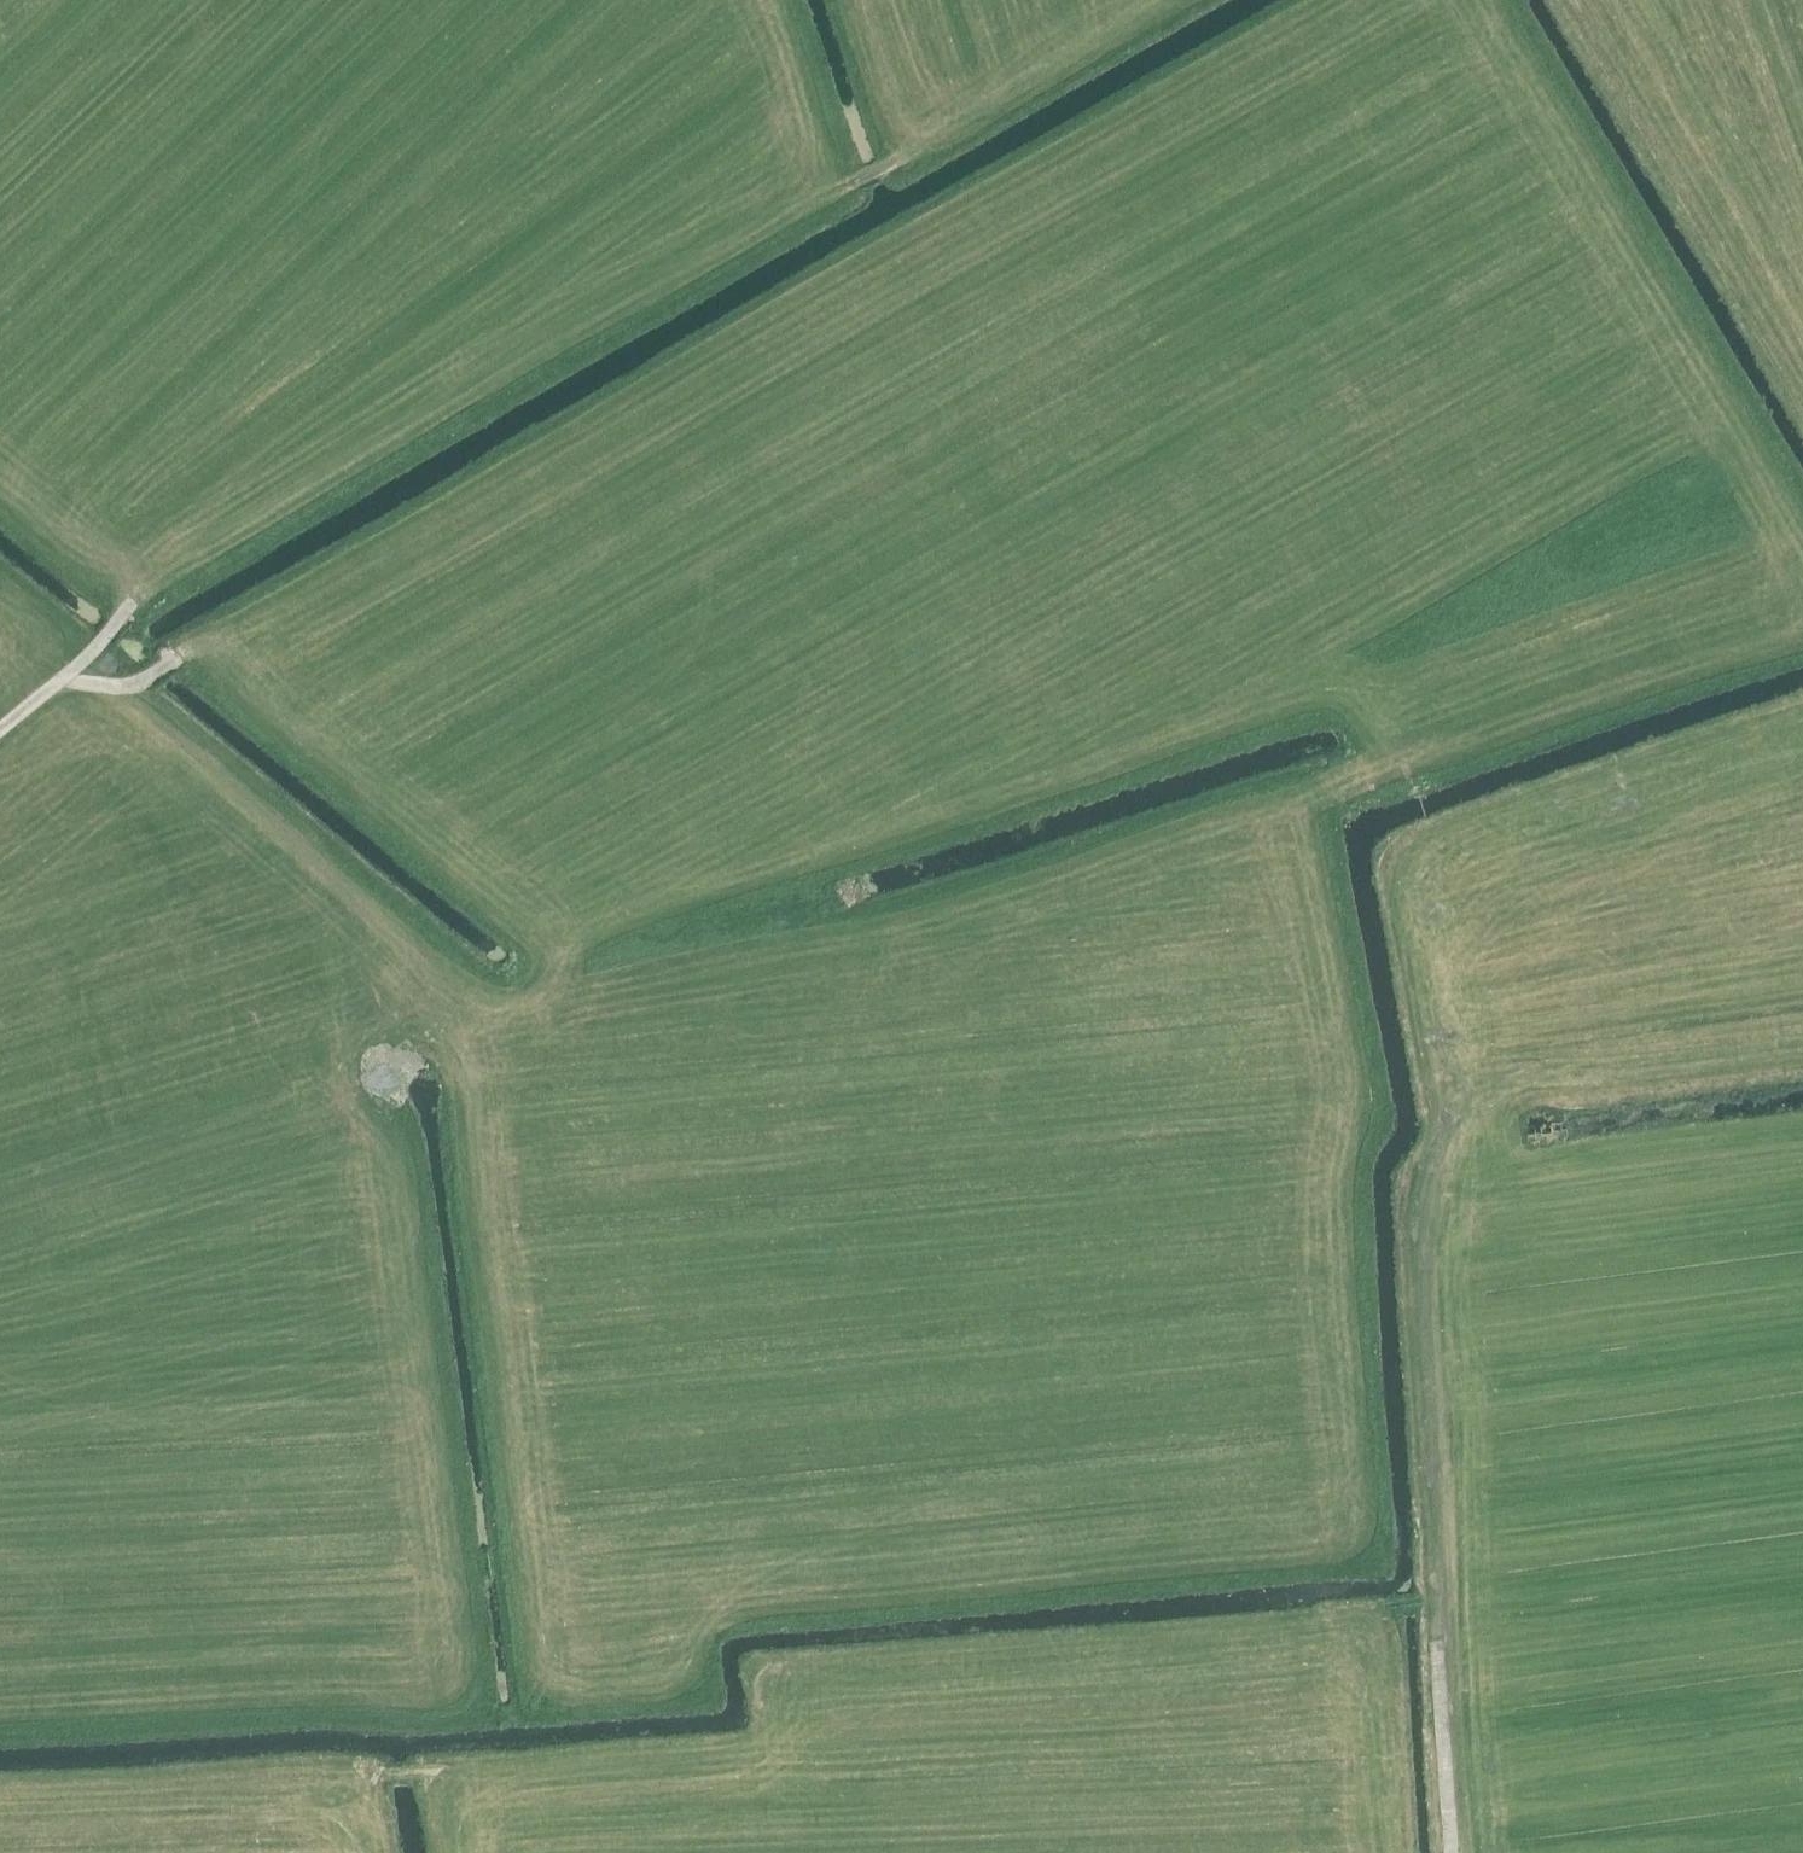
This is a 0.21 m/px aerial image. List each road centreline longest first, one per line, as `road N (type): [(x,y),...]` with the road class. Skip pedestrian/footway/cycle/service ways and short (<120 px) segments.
road 1 (track): [(1448,1852),(1433,1647)]

